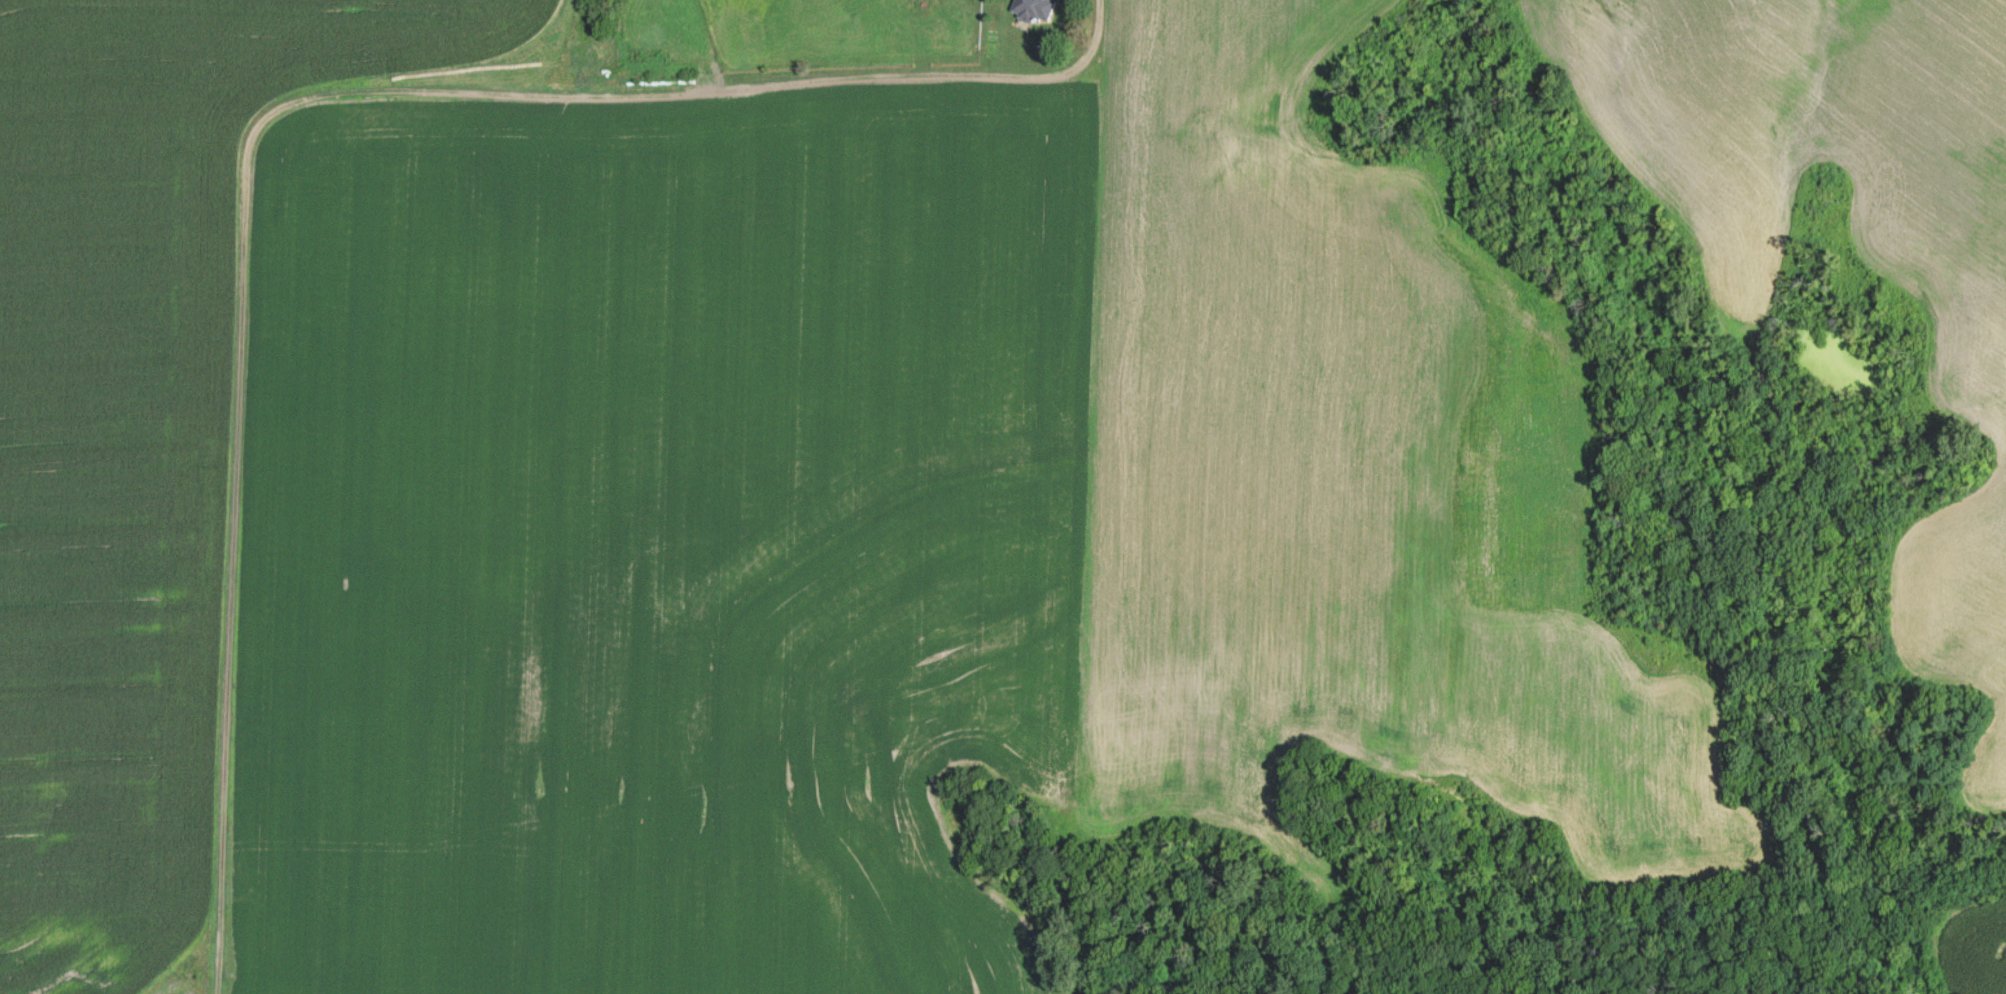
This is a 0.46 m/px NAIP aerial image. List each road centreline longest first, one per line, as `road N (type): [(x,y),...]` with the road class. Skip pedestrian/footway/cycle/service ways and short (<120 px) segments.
road 1 (residential): [(215,993),(243,155),(258,120),(296,105),(652,94),(913,67),(1051,70),(1089,55),(1097,0)]

